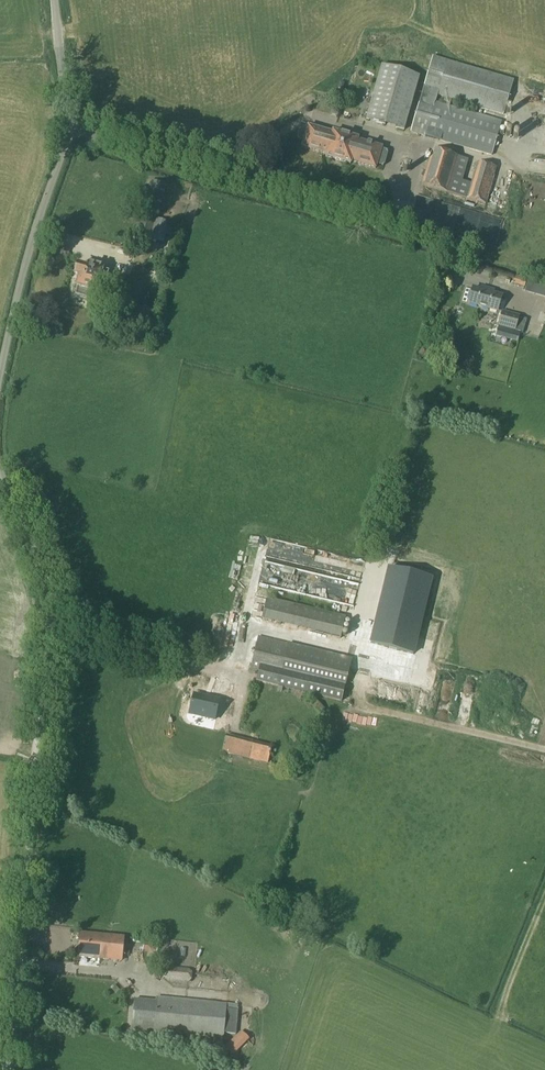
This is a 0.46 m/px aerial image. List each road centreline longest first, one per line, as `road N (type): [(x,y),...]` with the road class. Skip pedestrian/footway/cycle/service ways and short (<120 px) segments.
road 1 (unclassified): [(7,1069),(52,616),(42,570),(0,473)]
road 2 (unclassified): [(0,373),(66,134),(54,0)]

